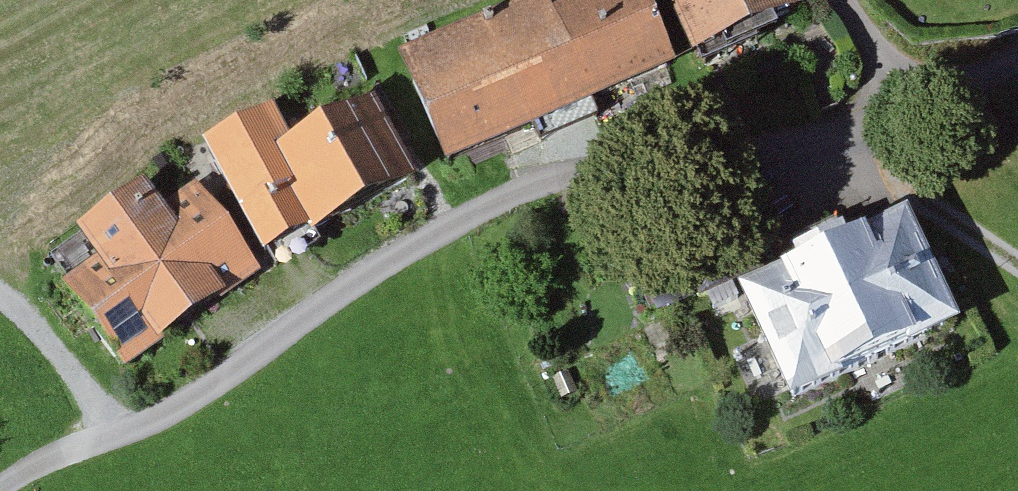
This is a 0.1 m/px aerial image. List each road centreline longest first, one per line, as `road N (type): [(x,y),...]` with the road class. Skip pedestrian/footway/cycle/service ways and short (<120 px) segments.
road 1 (residential): [(912,82),(841,148),(556,186),(452,229),(196,403),(121,437)]
road 2 (track): [(841,148),(1017,265)]
road 3 (unclassified): [(0,294),(33,312),(121,437)]
road 4 (unclassified): [(121,437),(45,463),(6,490)]

